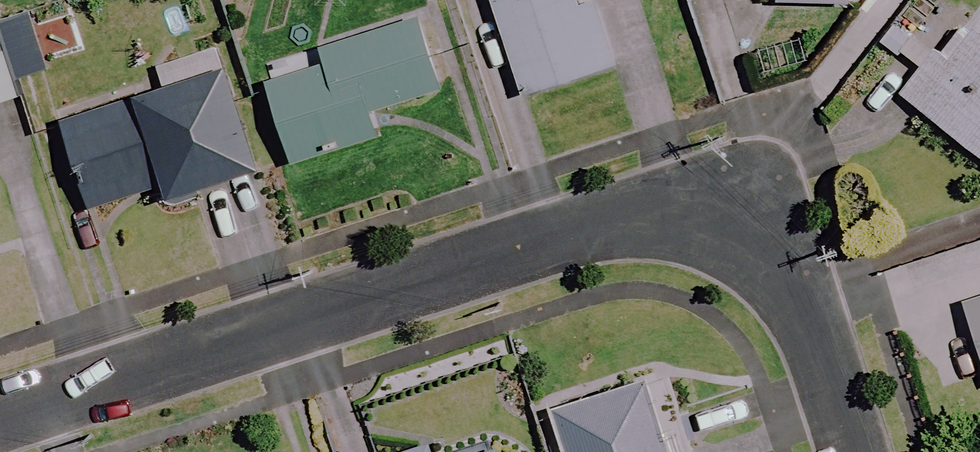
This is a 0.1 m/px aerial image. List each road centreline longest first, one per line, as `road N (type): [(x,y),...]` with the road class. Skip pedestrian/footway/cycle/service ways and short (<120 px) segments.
road 1 (residential): [(854,451),(798,279),(770,229),(720,209),(662,207),(0,422)]

